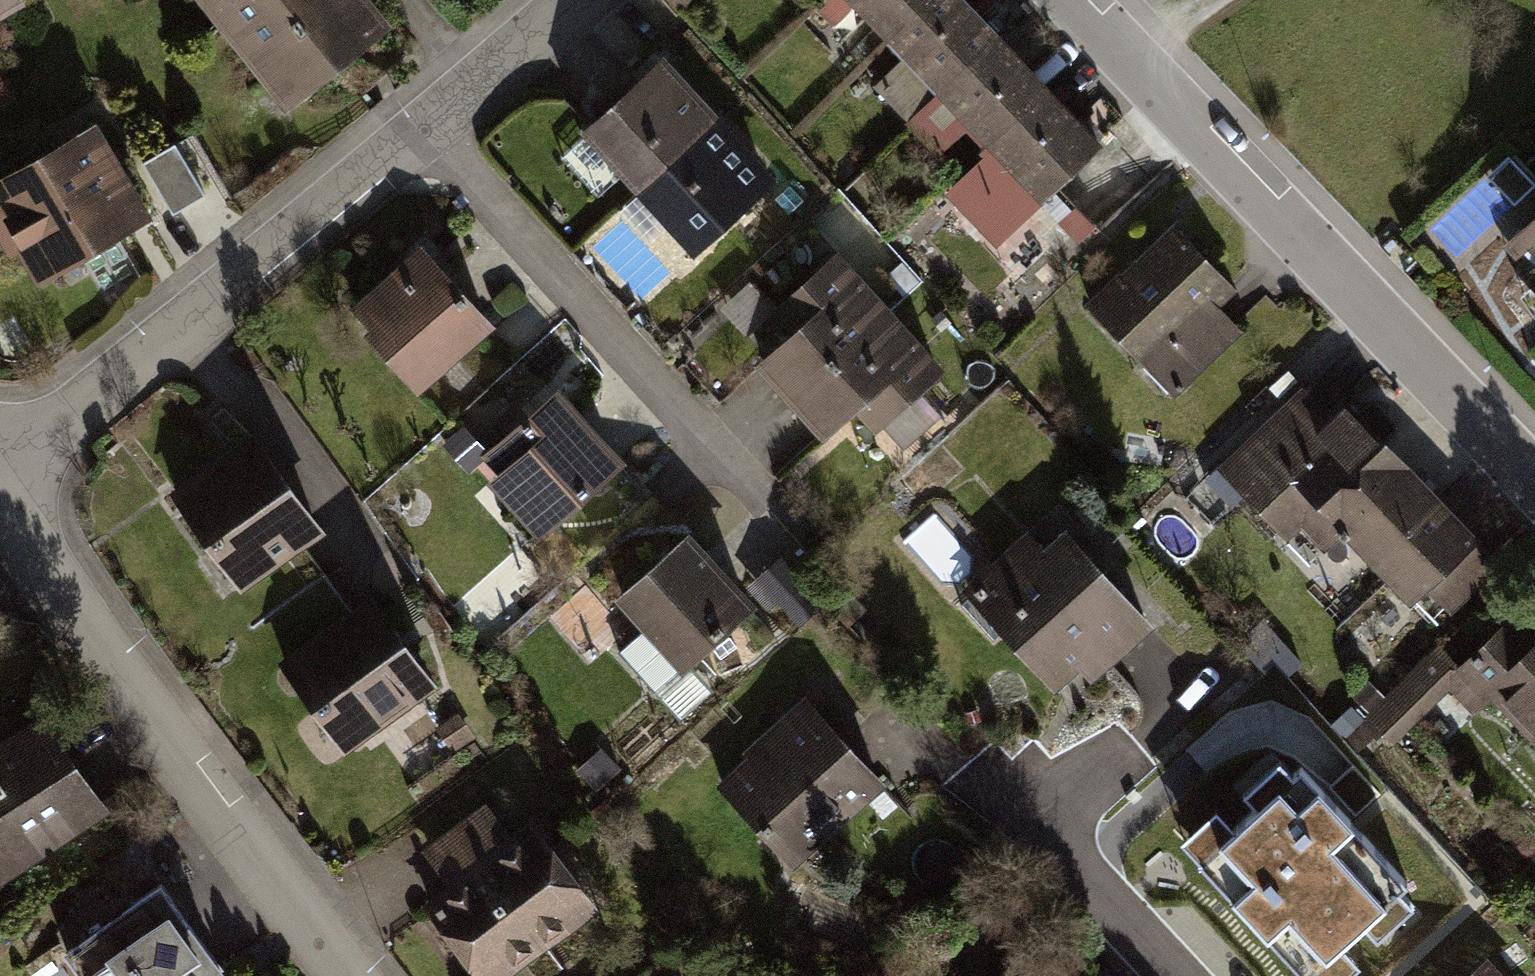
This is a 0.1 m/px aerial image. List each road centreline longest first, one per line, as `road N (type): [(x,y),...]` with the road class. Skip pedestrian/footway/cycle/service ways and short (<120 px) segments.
road 1 (residential): [(0,473),(574,0)]
road 2 (residential): [(1534,485),(1068,0)]
road 3 (residential): [(357,975),(0,504)]
road 4 (residential): [(1184,975),(1026,810)]

